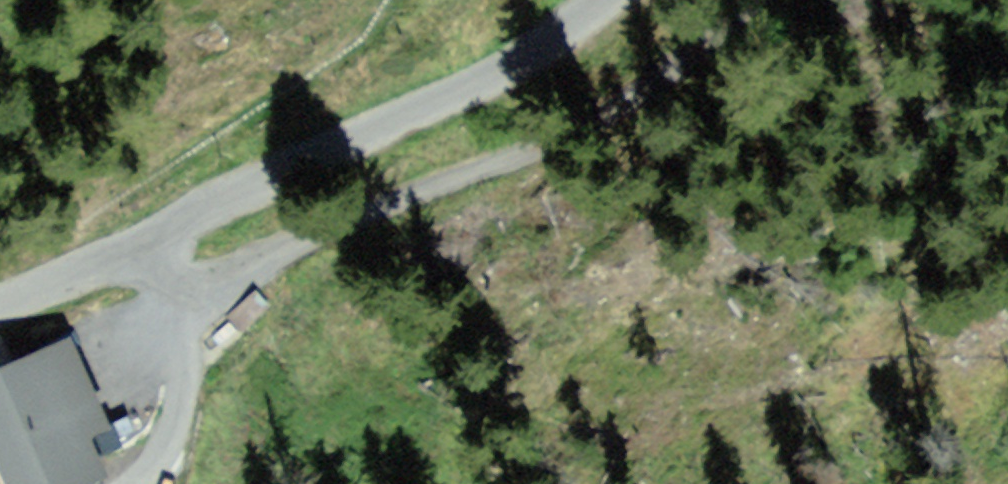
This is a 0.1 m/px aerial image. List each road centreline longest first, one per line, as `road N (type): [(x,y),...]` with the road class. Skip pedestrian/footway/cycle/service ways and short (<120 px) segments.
road 1 (residential): [(760,0),(674,77),(514,169),(375,210),(193,288),(134,250)]
road 2 (residential): [(134,250),(517,73),(601,0)]
road 3 (residential): [(0,304),(134,250)]

